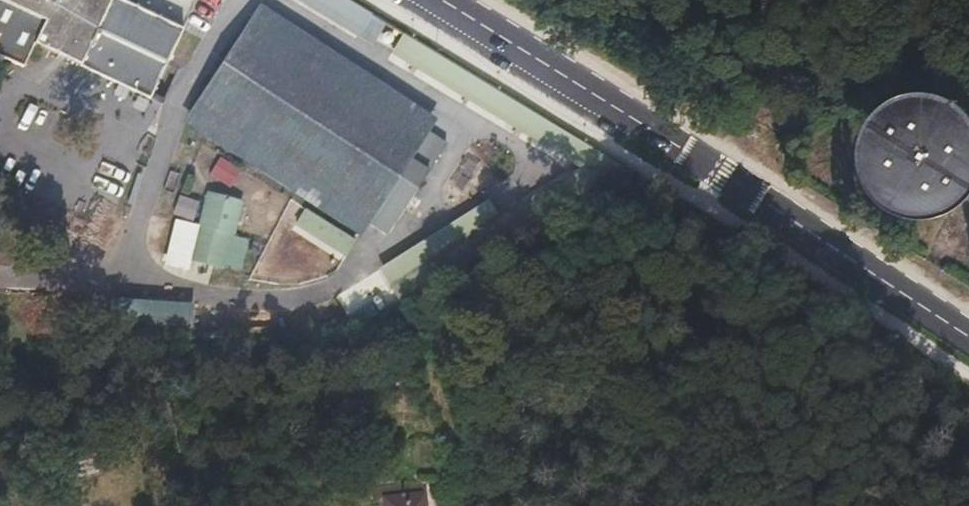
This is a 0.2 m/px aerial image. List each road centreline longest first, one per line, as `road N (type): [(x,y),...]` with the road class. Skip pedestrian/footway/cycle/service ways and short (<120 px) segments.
road 1 (tertiary): [(445,0),(707,161),(968,338)]
road 2 (track): [(968,18),(743,131),(707,161)]

